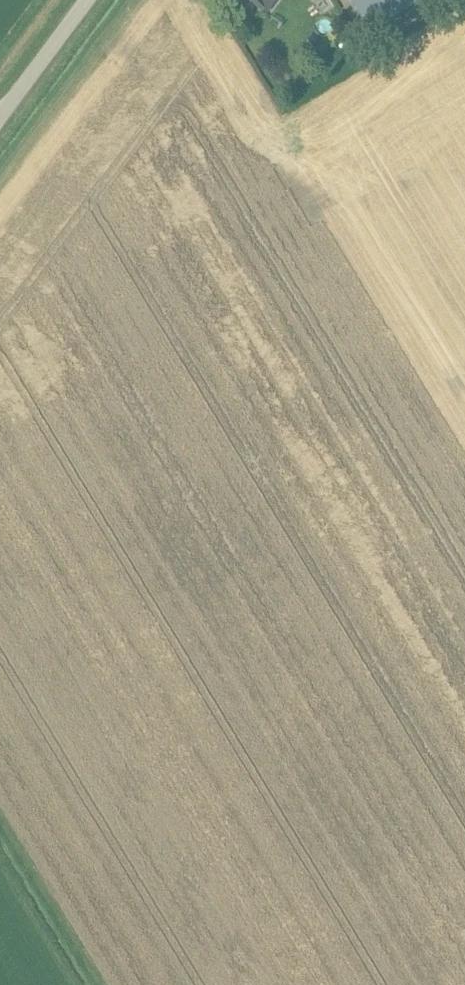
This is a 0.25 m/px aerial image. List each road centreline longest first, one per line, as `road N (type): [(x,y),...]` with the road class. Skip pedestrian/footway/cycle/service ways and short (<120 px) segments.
road 1 (unclassified): [(0,112),(83,0)]

